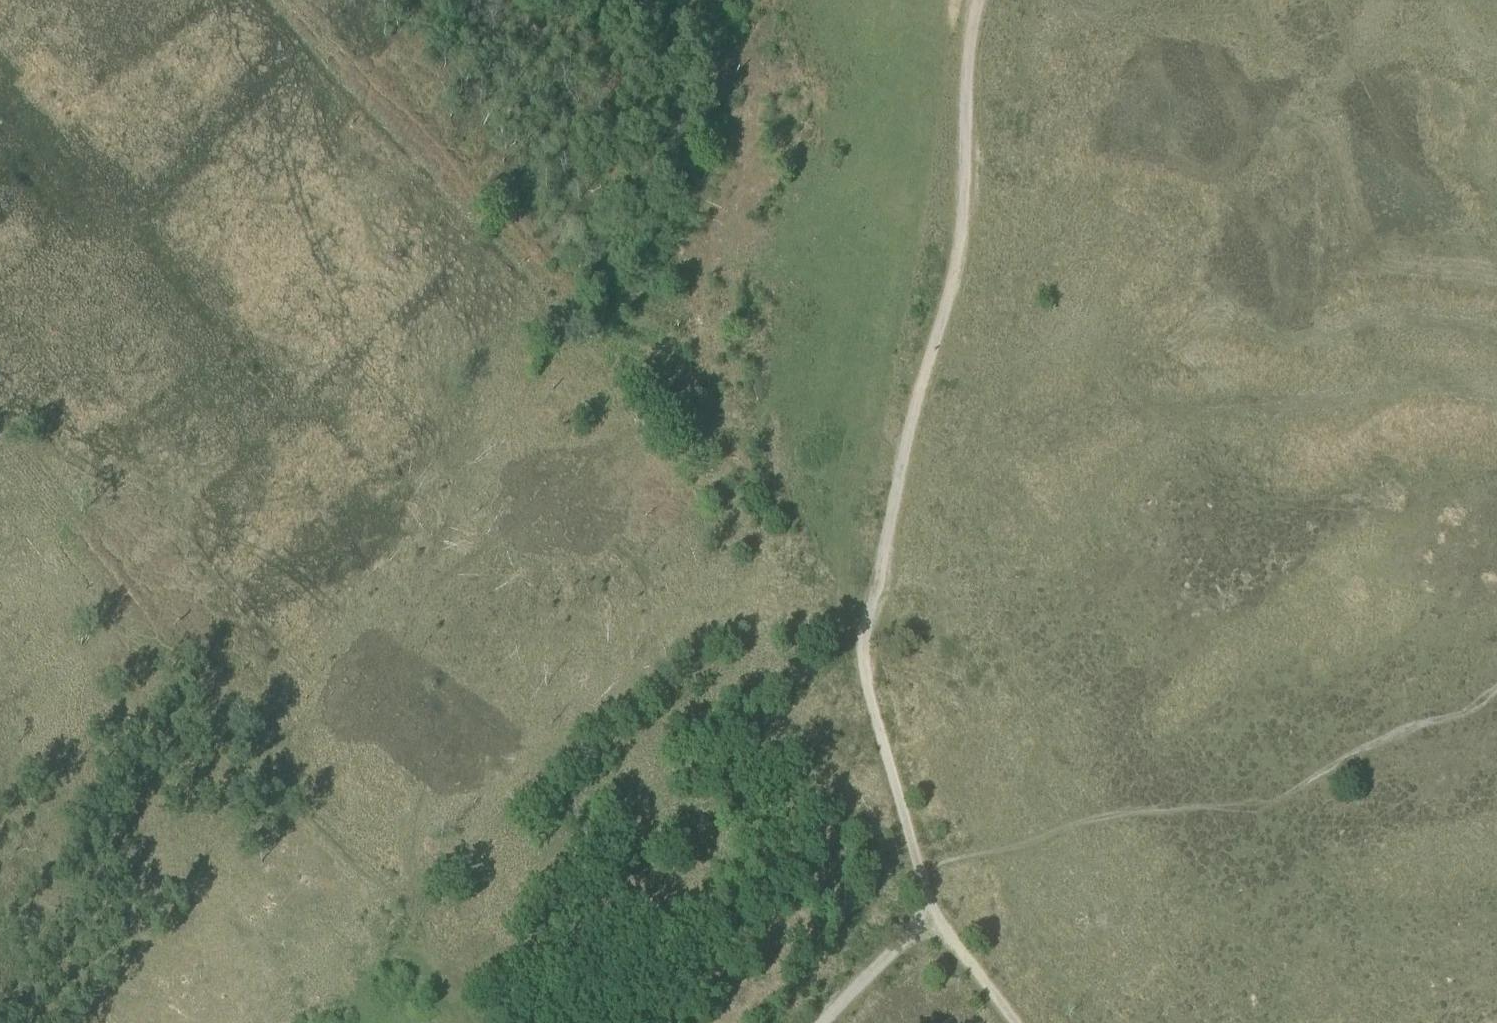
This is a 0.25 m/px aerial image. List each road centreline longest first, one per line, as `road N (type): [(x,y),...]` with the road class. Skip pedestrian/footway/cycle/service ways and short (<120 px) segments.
road 1 (track): [(925,918),(865,675),(865,629),(959,239),(977,0)]
road 2 (track): [(822,1022),(925,918)]
road 3 (track): [(925,918),(951,938),(1015,1022)]

